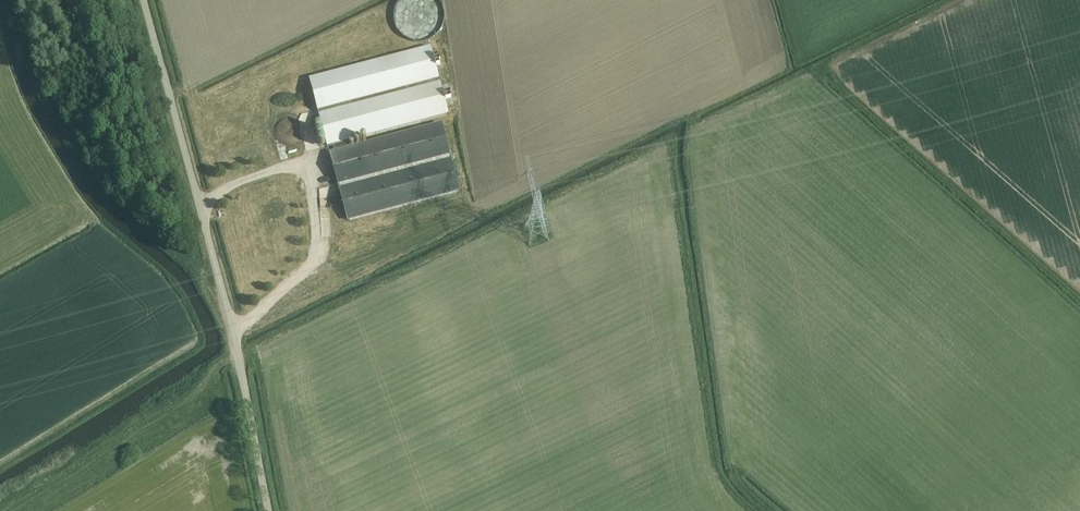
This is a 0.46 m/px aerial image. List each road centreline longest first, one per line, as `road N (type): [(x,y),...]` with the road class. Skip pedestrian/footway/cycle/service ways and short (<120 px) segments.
road 1 (unclassified): [(269,510),(233,332),(144,0)]

